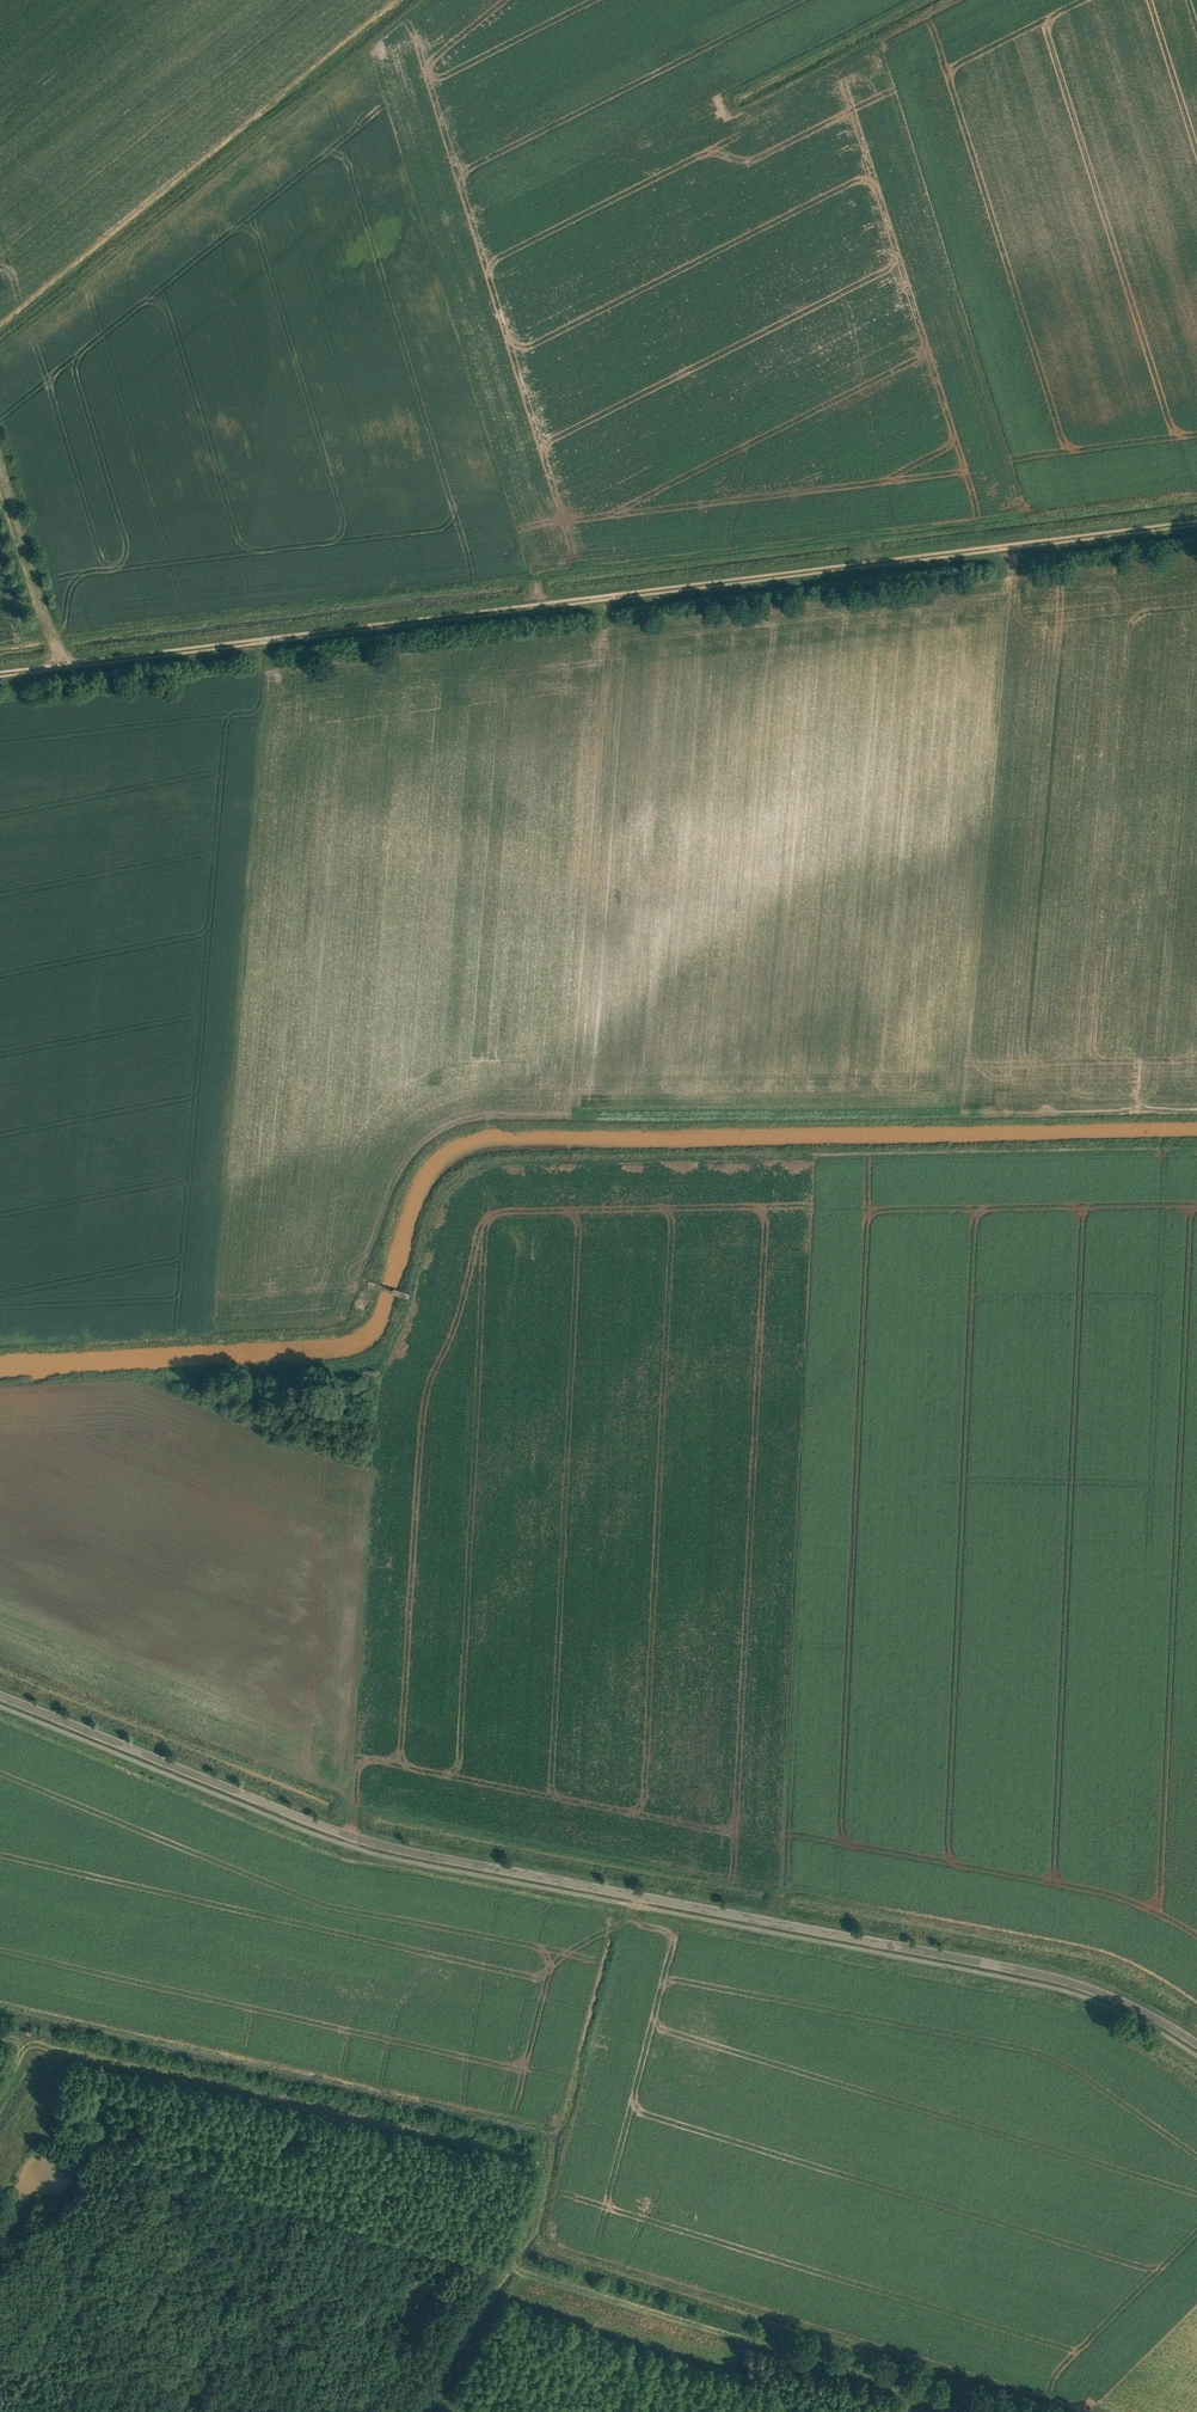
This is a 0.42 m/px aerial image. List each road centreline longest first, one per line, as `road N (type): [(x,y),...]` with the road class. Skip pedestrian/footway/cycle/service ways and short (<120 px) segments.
road 1 (tertiary): [(0,1695),(369,1841),(1042,1974),(1130,2005),(1196,2043)]
road 2 (unclassified): [(0,667),(1196,521)]
road 3 (track): [(62,659),(0,468)]

